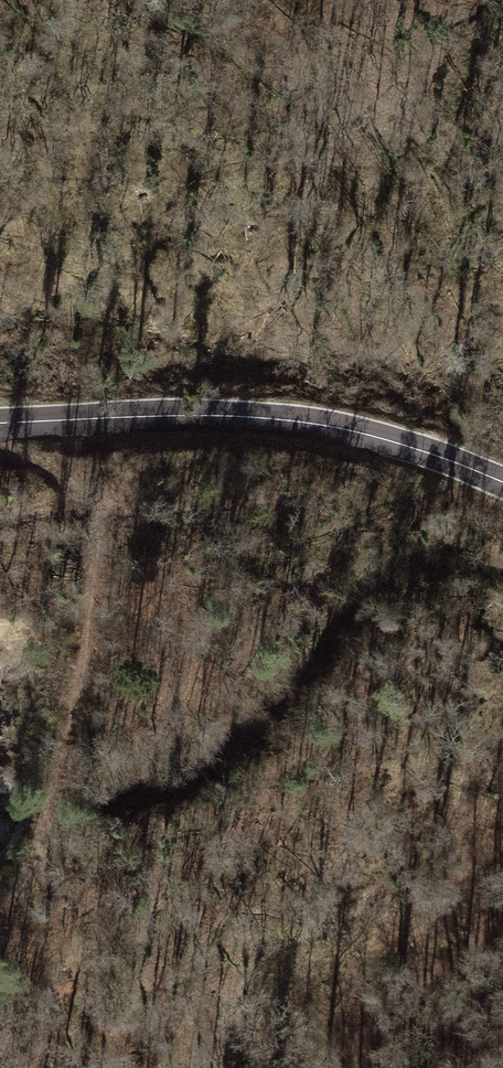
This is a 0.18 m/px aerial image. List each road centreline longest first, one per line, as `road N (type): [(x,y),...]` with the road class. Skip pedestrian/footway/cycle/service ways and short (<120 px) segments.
road 1 (track): [(0,918),(42,870),(86,656),(103,516),(67,472),(0,445)]
road 2 (tertiary): [(502,486),(427,453),(330,427),(0,426)]
road 3 (track): [(502,908),(329,1067)]

